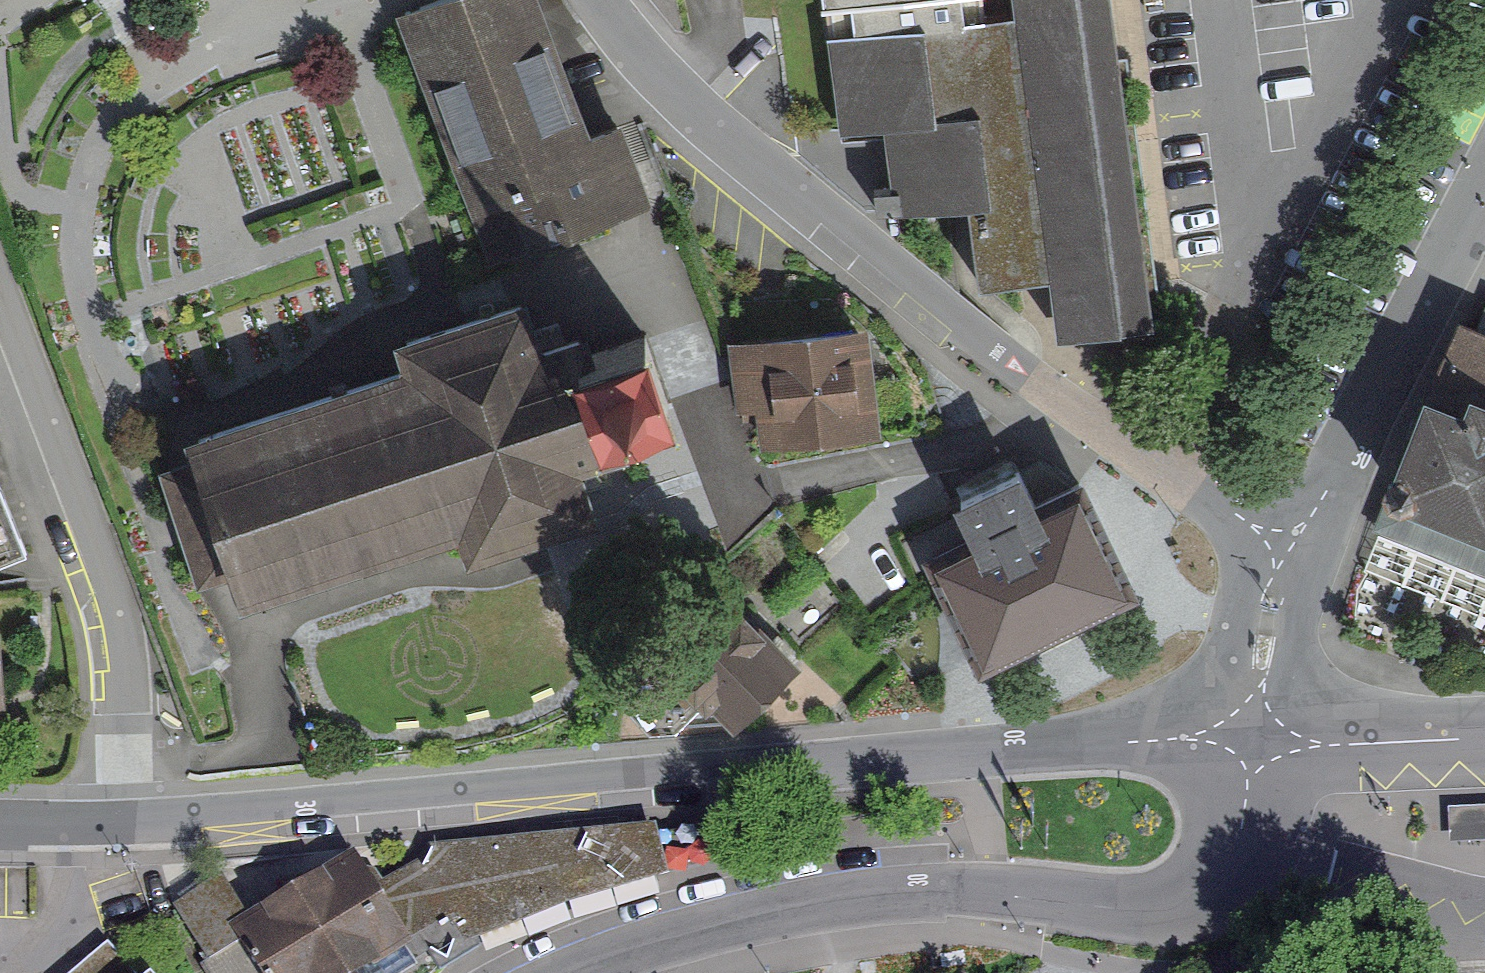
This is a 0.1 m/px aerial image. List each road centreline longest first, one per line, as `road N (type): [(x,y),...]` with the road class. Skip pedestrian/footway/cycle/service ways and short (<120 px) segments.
road 1 (tertiary): [(1254,739),(744,764),(133,820)]
road 2 (residential): [(1280,540),(1179,481),(1047,384),(702,115),(603,0)]
road 3 (residential): [(1254,739),(1228,867),(1186,899),(1124,907),(932,886),(695,931),(572,972)]
road 4 (residential): [(133,820),(120,613),(0,294)]
road 5 (residential): [(1280,540),(1312,515),(1334,477),(1484,186)]
road 6 (tertiary): [(1254,739),(1484,737)]
road 7 (residential): [(1254,739),(1280,540)]
road 8 (tertiary): [(133,820),(0,820)]

